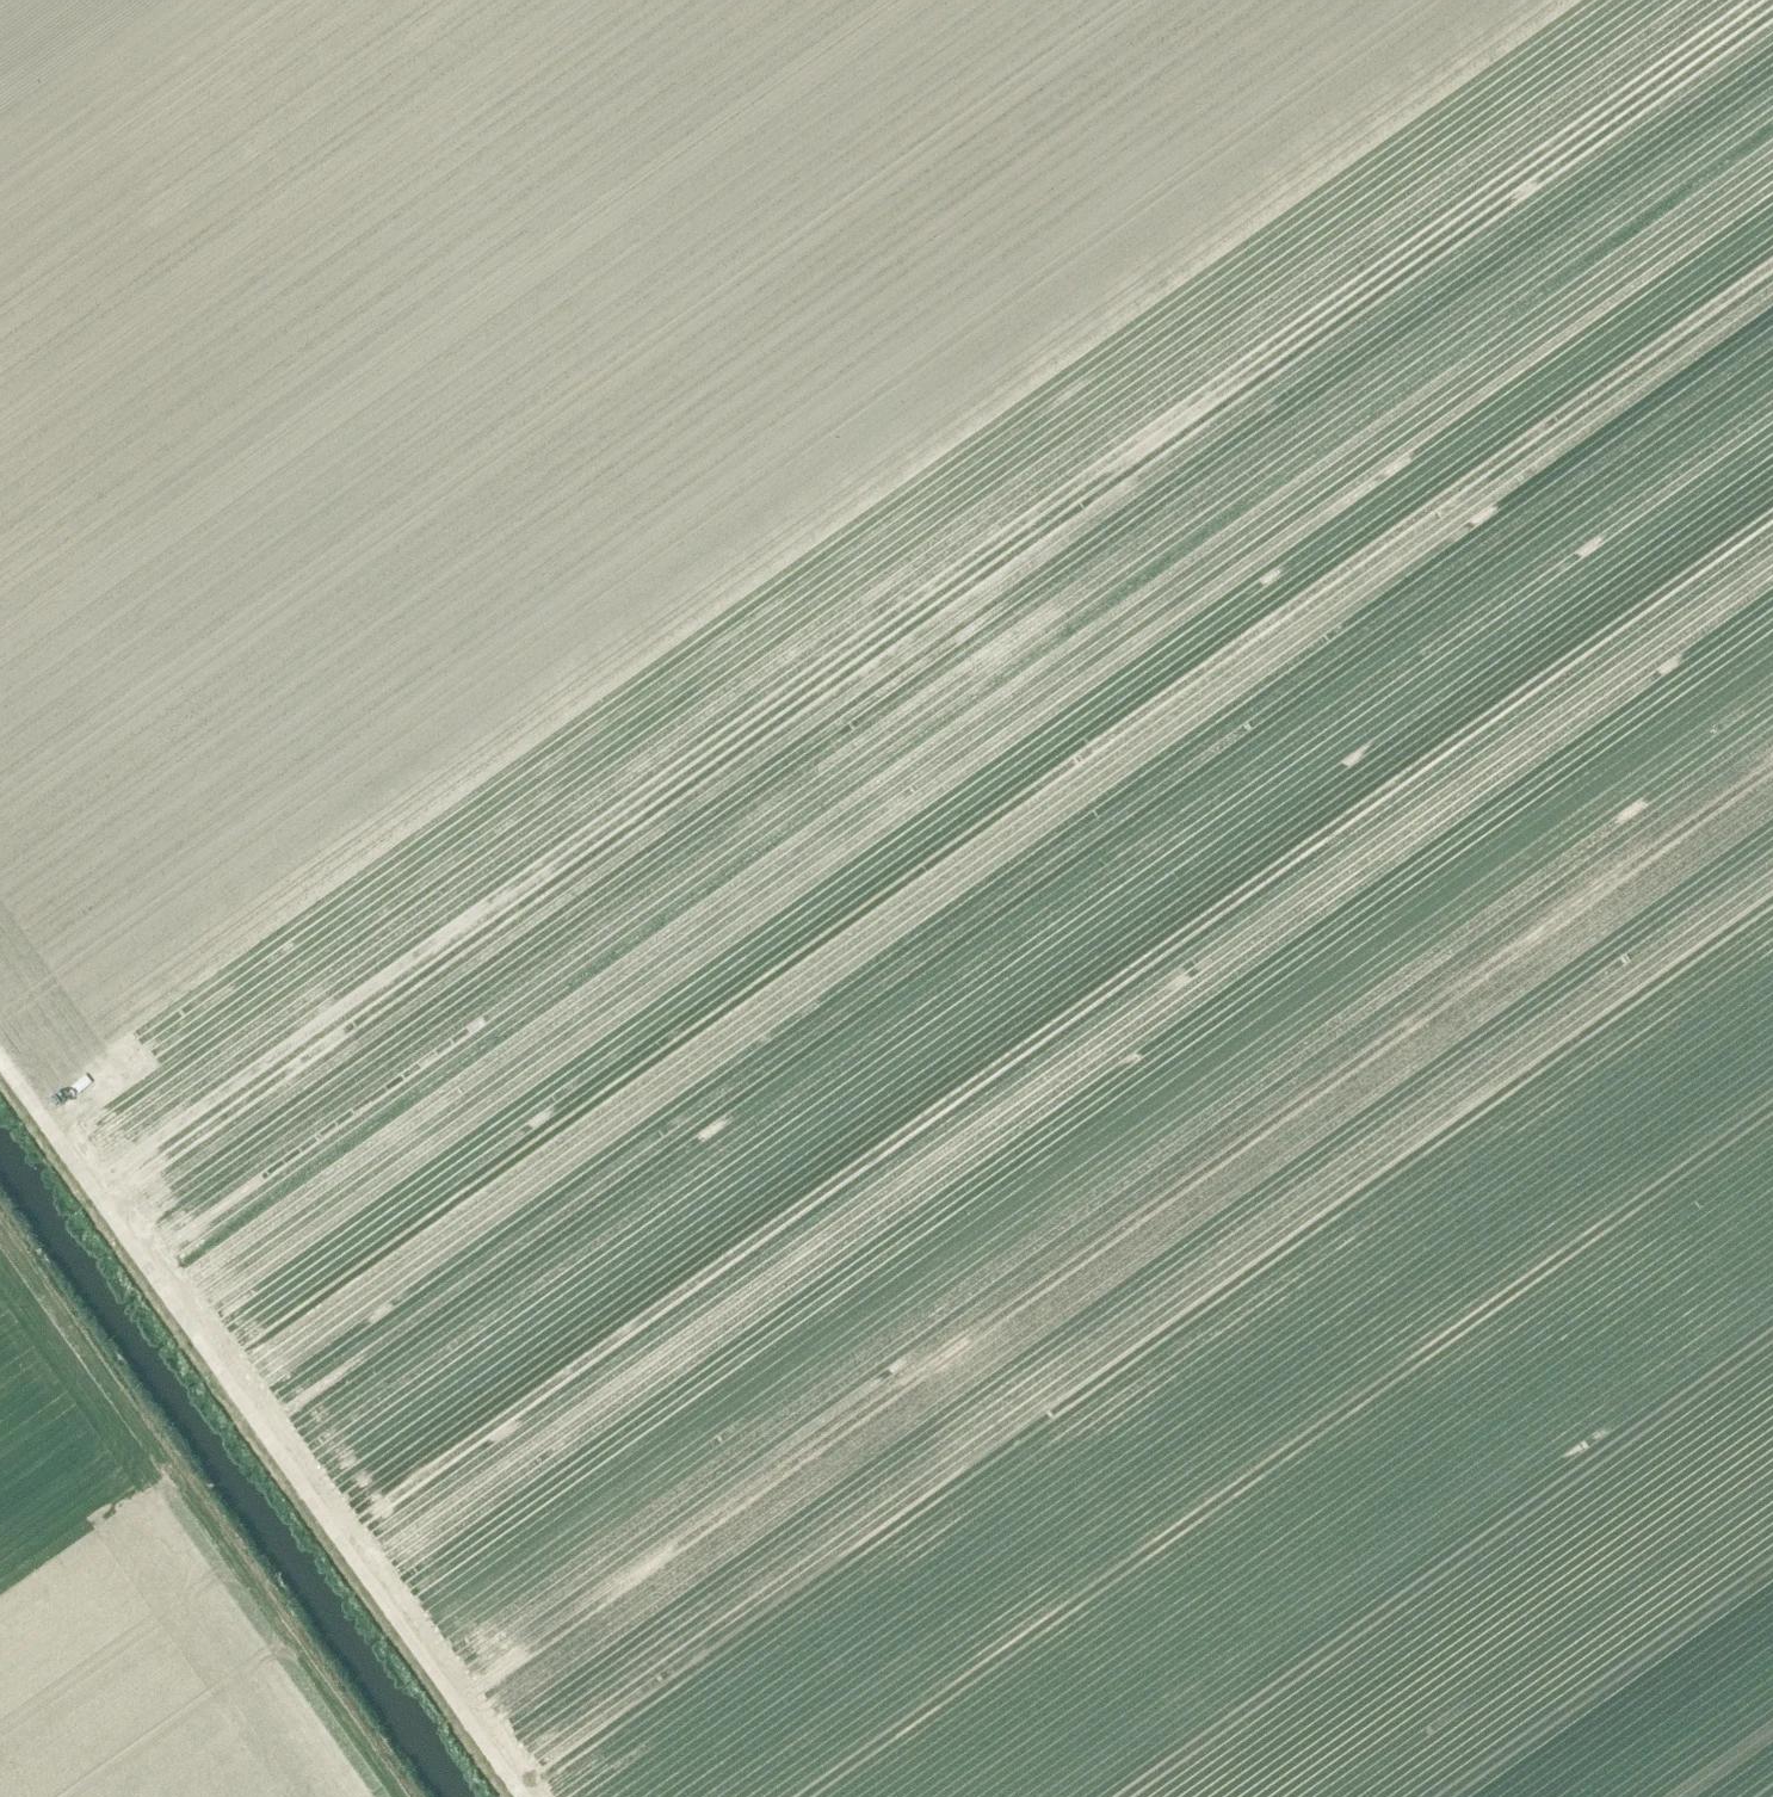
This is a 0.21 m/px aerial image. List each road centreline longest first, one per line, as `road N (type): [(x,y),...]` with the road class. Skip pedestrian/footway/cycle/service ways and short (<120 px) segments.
road 1 (track): [(0,1054),(528,1796)]

